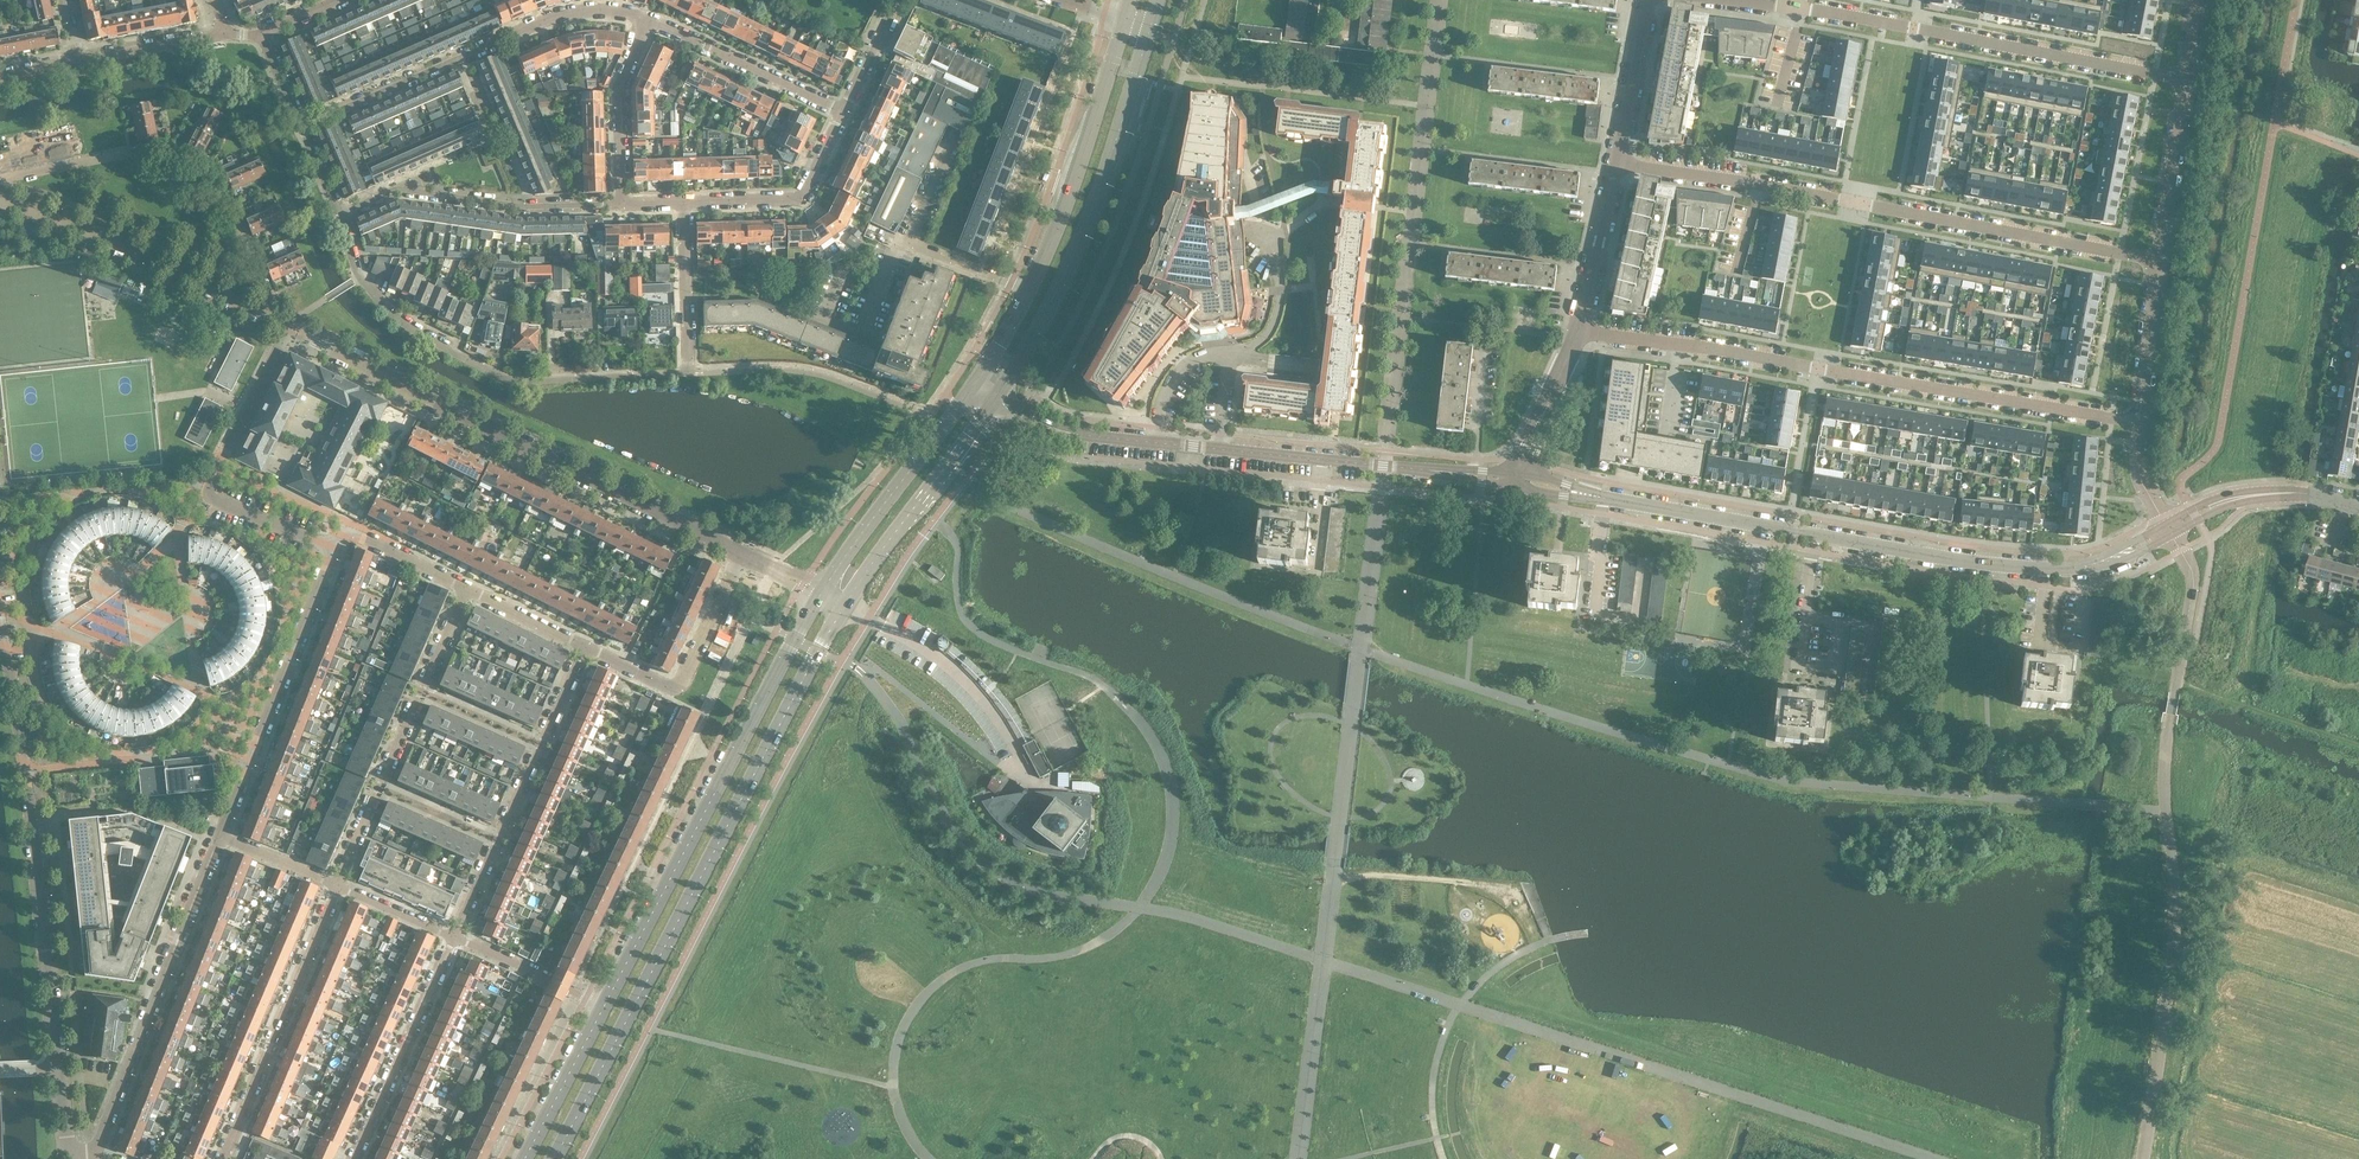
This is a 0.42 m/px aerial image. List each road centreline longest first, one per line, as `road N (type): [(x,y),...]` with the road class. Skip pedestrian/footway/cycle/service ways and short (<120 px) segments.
road 1 (unclassified): [(2143,1158),(2176,917),(2165,810),(2170,724),(2194,580),(2173,533)]
road 2 (secondary): [(554,1158),(845,604)]
road 3 (residential): [(2140,421),(1578,331)]
road 4 (residential): [(1613,161),(2159,260)]
road 5 (tertiary): [(1591,495),(1915,552),(2066,567),(2121,555)]
road 6 (tertiary): [(1515,481),(1082,434),(1031,420),(998,398)]
road 7 (tertiary): [(742,555),(288,324)]
road 8 (secondary): [(821,592),(604,1006)]
road 9 (residential): [(59,1068),(0,618)]
road 10 (residential): [(688,370),(533,380),(489,371),(386,310),(361,278),(337,213)]
road 11 (residential): [(2186,81),(1790,6)]
road 12 (secondary): [(998,398),(1088,222),(1149,29)]
road 13 (residential): [(278,318),(215,176),(159,147),(0,178)]
road 14 (residential): [(90,1158),(220,837)]
road 15 (residential): [(288,324),(211,493),(335,547)]
road 16 (residential): [(220,837),(335,547)]
road 17 (tertiary): [(278,318),(0,200)]
road 18 (residential): [(220,1158),(337,886)]
road 19 (residential): [(337,213),(397,188),(524,205),(622,204)]
road 20 (secondary): [(1128,21),(1029,290)]
road 21 (secondary): [(977,383),(821,592)]
road 22 (secondary): [(845,604),(998,398)]
road 23 (residential): [(352,1158),(453,937)]
road 24 (residential): [(843,113),(651,22)]
road 25 (residential): [(683,204),(807,193),(843,113)]
road 26 (residential): [(469,53),(592,10),(651,22)]
road 27 (residential): [(622,204),(617,90),(651,22)]
road 28 (residential): [(469,53),(301,126)]
road 29 (residential): [(2159,260),(2186,81)]
road 30 (tertiary): [(1578,331),(1613,161)]
road 31 (secondary): [(604,1006),(522,1158)]
road 32 (residential): [(688,370),(683,204)]
road 33 (residential): [(604,1006),(453,937)]
road 34 (tertiary): [(1613,161),(1647,0)]
road 35 (tertiary): [(1515,481),(1578,331)]
road 36 (residential): [(2140,421),(2159,260)]
road 37 (residential): [(227,33),(77,62)]
road 38 (residential): [(467,587),(358,535),(349,533),(335,547)]
road 39 (residential): [(1029,290),(902,241)]
road 40 (residential): [(685,678),(742,555)]
road 41 (residential): [(585,646),(467,587)]
road 42 (residential): [(378,788),(497,839)]
road 43 (residential): [(422,693),(540,744)]
road 44 (residential): [(337,886),(220,837)]
road 45 (residential): [(453,937),(337,886)]
road 46 (residential): [(843,113),(899,0)]

